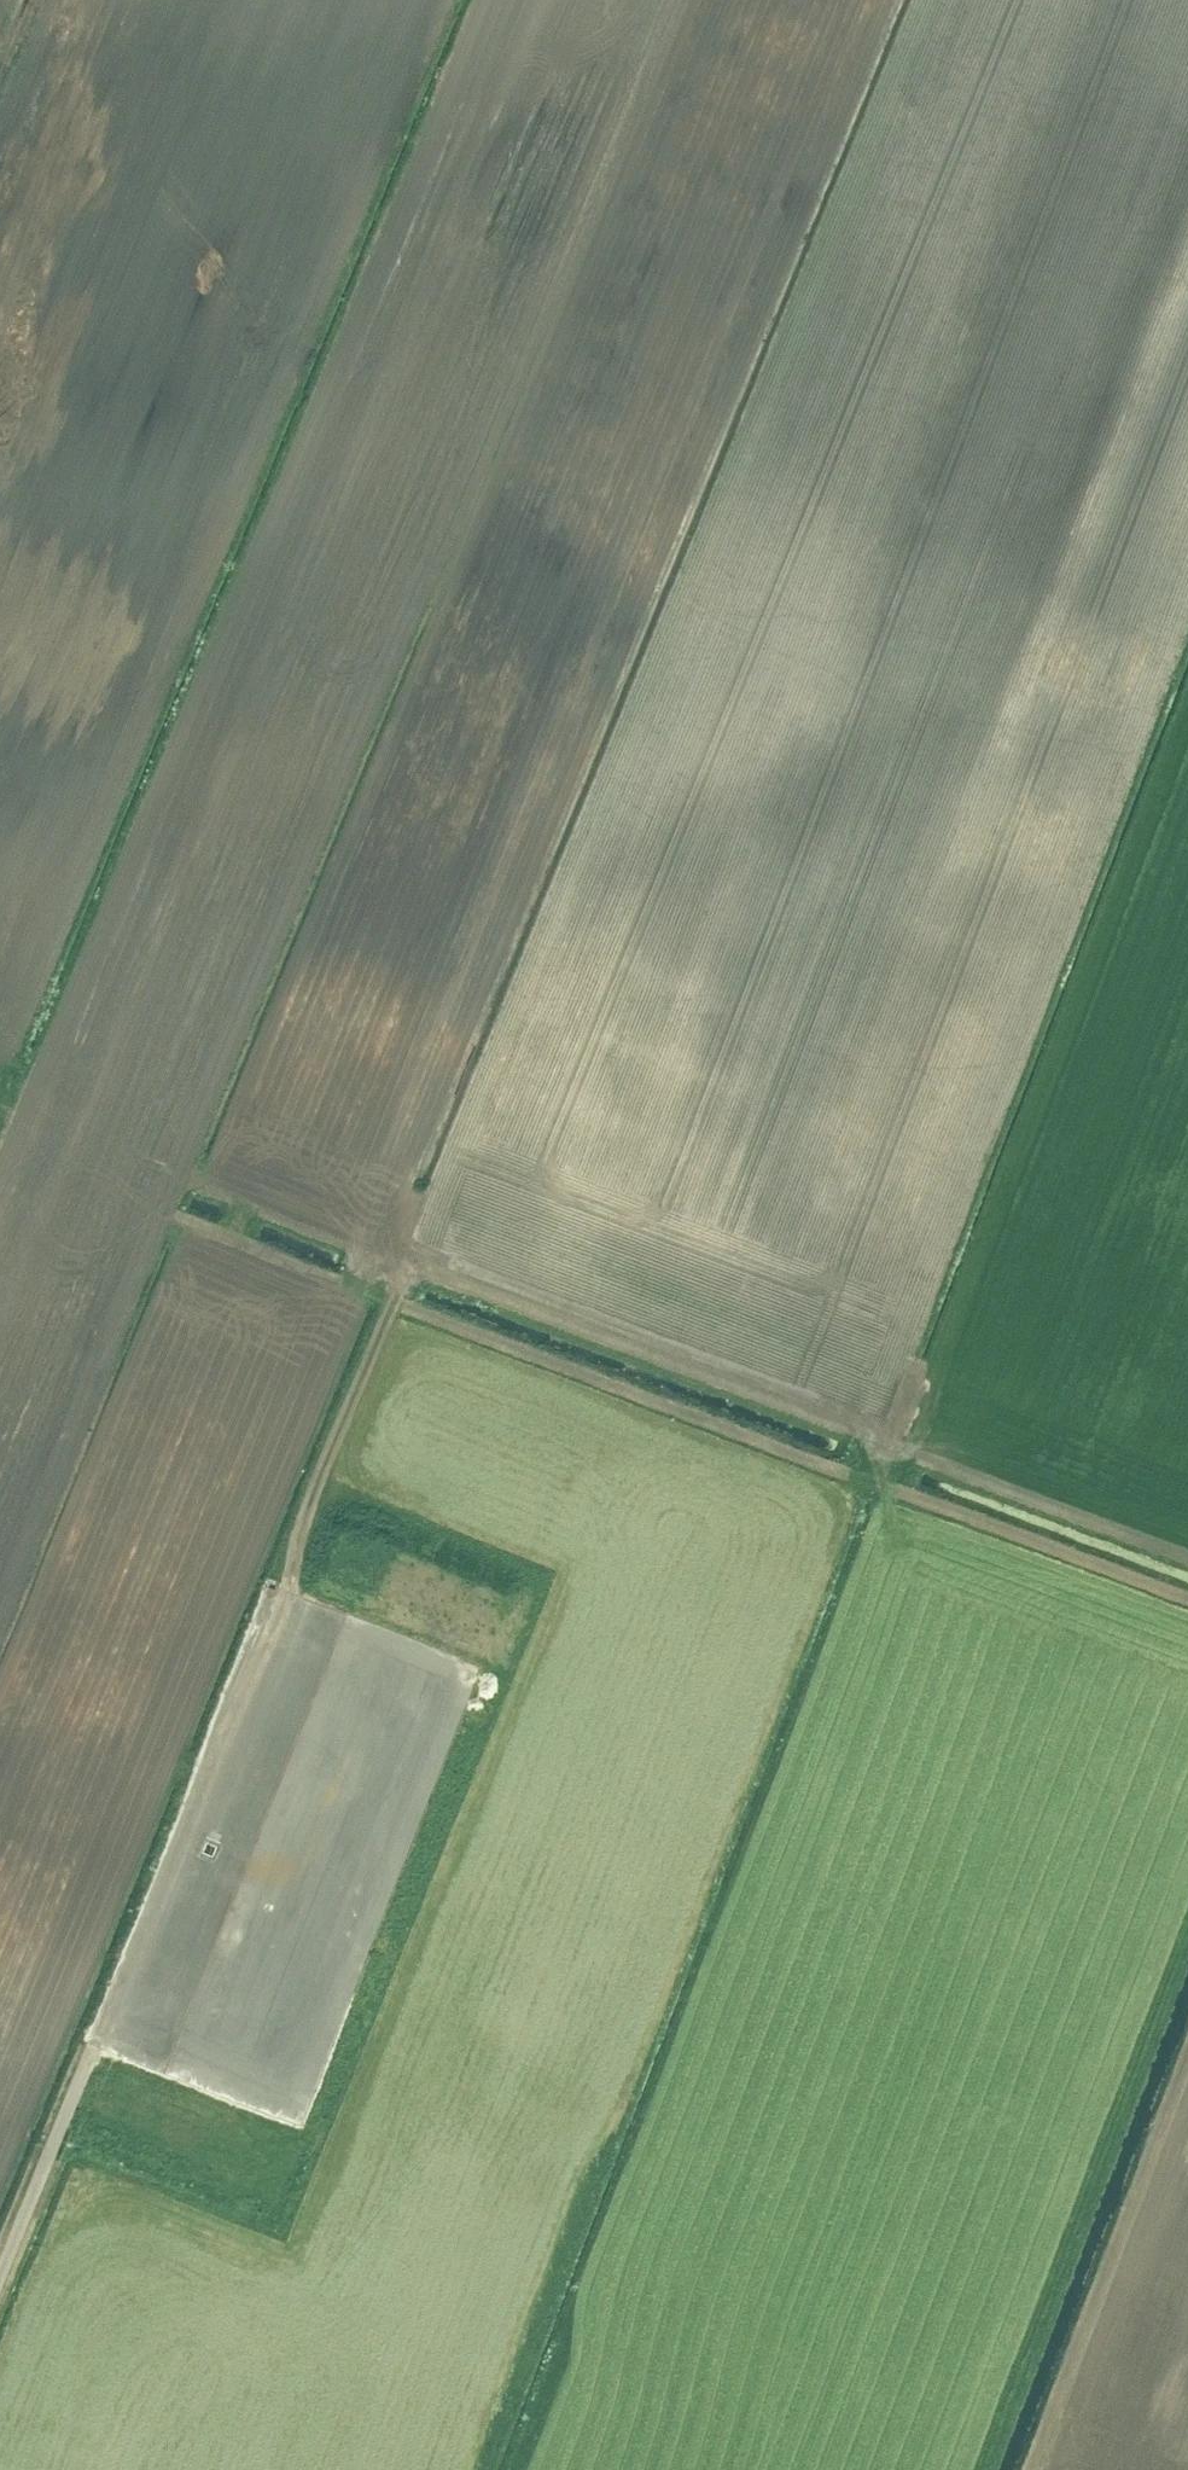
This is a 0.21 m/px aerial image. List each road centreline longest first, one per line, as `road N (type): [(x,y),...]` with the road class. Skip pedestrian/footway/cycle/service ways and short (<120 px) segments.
road 1 (unclassified): [(0,2272),(92,2046)]

